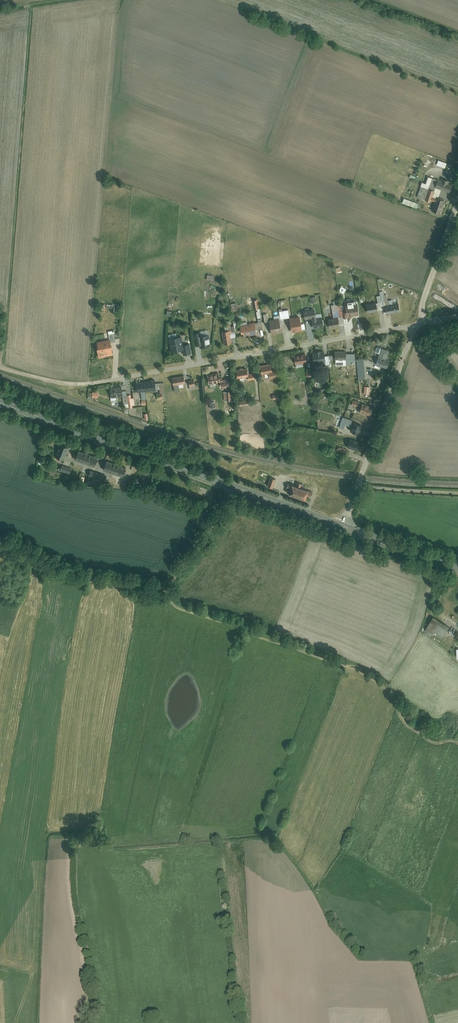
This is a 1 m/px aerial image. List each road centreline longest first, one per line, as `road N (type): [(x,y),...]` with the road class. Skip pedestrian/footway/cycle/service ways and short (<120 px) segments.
road 1 (primary): [(341,525),(0,400)]
road 2 (track): [(167,584),(172,604),(320,660),(424,734),(457,742)]
road 3 (residential): [(89,384),(417,325)]
road 4 (track): [(0,533),(156,588),(177,581),(213,532),(232,486)]
road 5 (unclassified): [(417,325),(357,485)]
road 6 (unclassified): [(457,200),(417,325)]
road 7 (primary): [(457,567),(341,525)]

